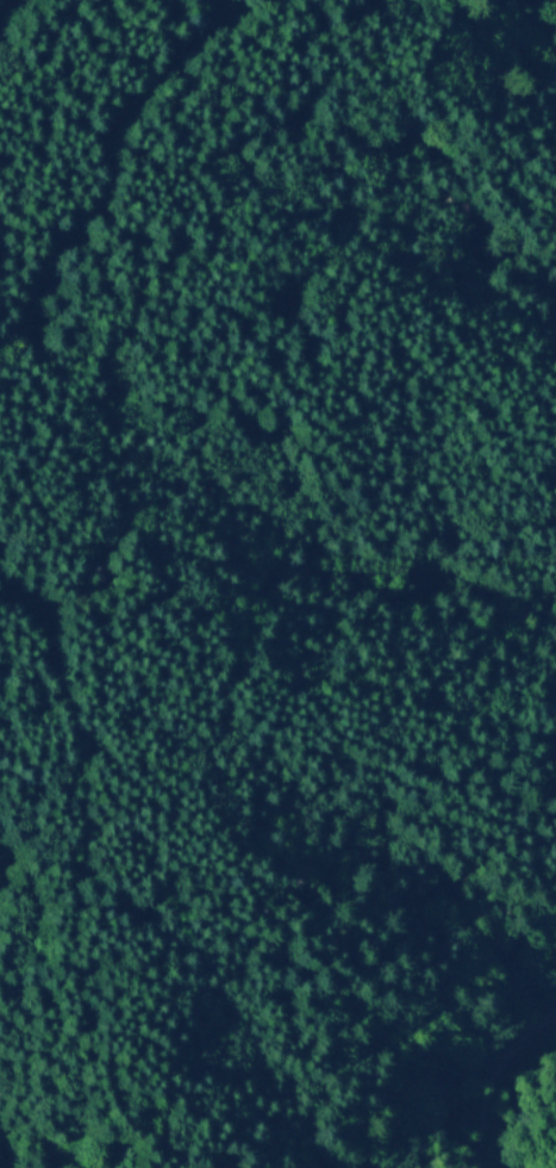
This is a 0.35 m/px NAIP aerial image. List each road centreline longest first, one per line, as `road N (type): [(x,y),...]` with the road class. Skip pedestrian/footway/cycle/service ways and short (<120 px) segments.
road 1 (track): [(0,339),(101,195),(112,138),(130,102),(206,19),(241,0)]
road 2 (track): [(81,887),(77,781),(56,644),(43,609),(0,569)]

